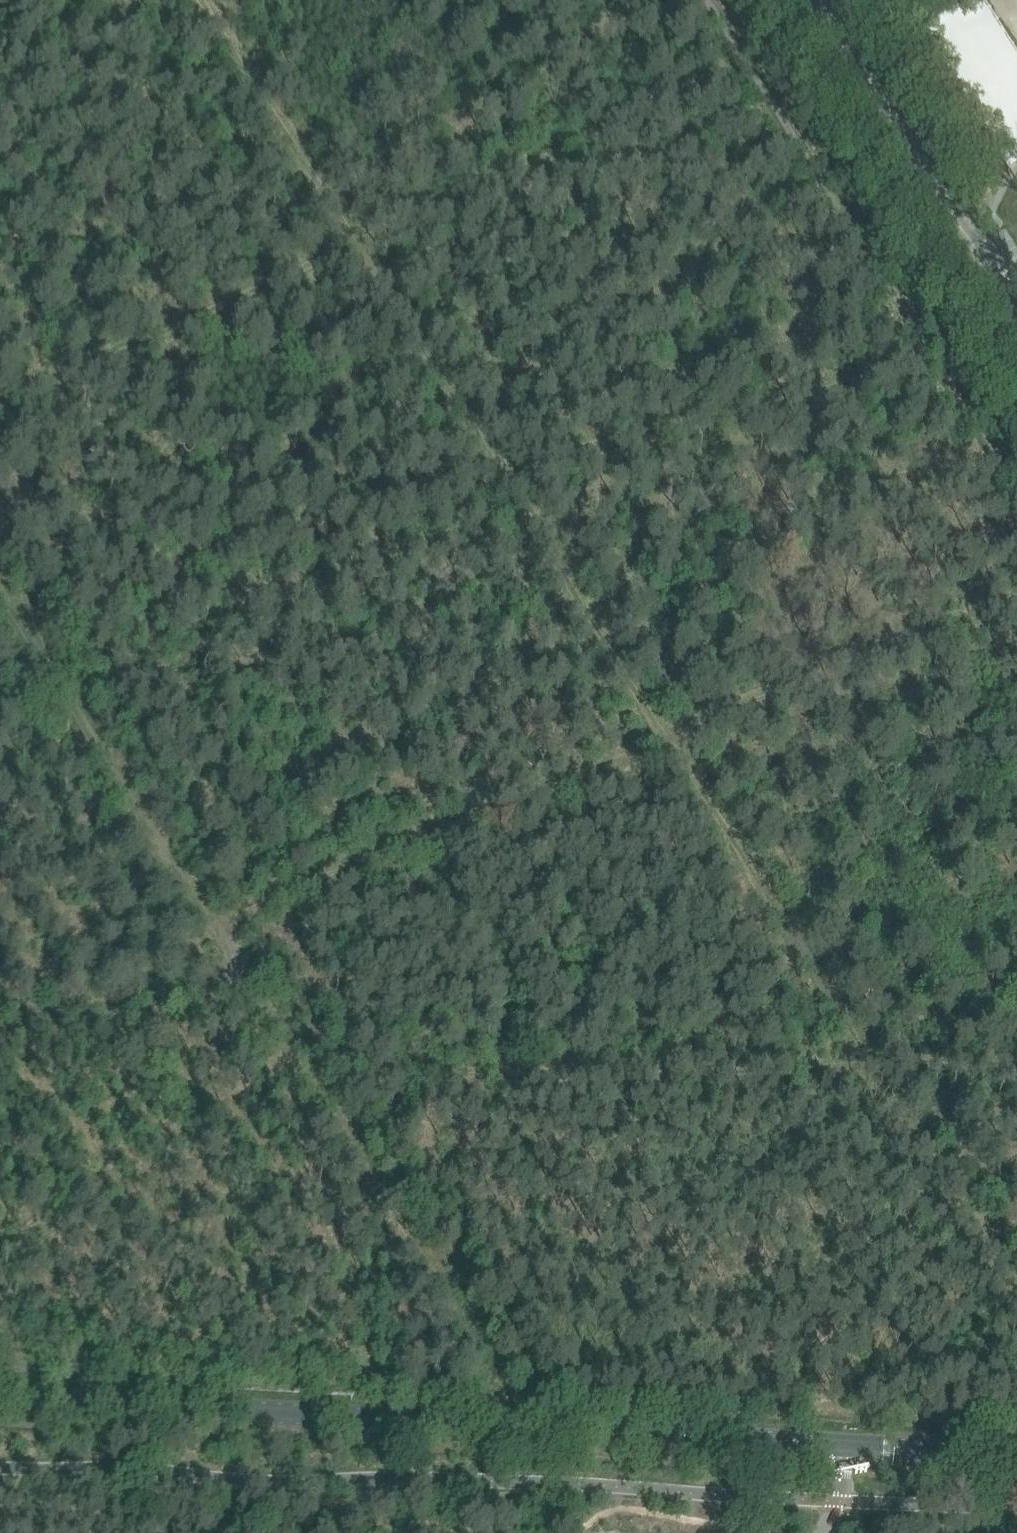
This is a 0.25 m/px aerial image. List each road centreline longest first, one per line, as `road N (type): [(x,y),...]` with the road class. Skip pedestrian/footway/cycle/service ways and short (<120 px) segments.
road 1 (track): [(929,349),(0,604)]
road 2 (track): [(653,731),(194,0)]
road 3 (secondary): [(847,1446),(0,1398)]
road 4 (track): [(754,53),(0,405)]
road 5 (track): [(722,0),(1016,496)]
road 6 (track): [(296,1080),(0,610)]
road 7 (track): [(296,1080),(843,1064)]
road 8 (track): [(653,731),(192,915)]
road 9 (track): [(512,1427),(296,1080)]
road 10 (track): [(1016,578),(653,731)]
road 11 (track): [(843,1064),(653,731)]
road 12 (track): [(235,985),(0,1006)]
road 13 (track): [(1016,1058),(843,1064)]
road 14 (secondary): [(1016,1455),(847,1446)]
road 15 (track): [(242,1412),(187,1532)]

